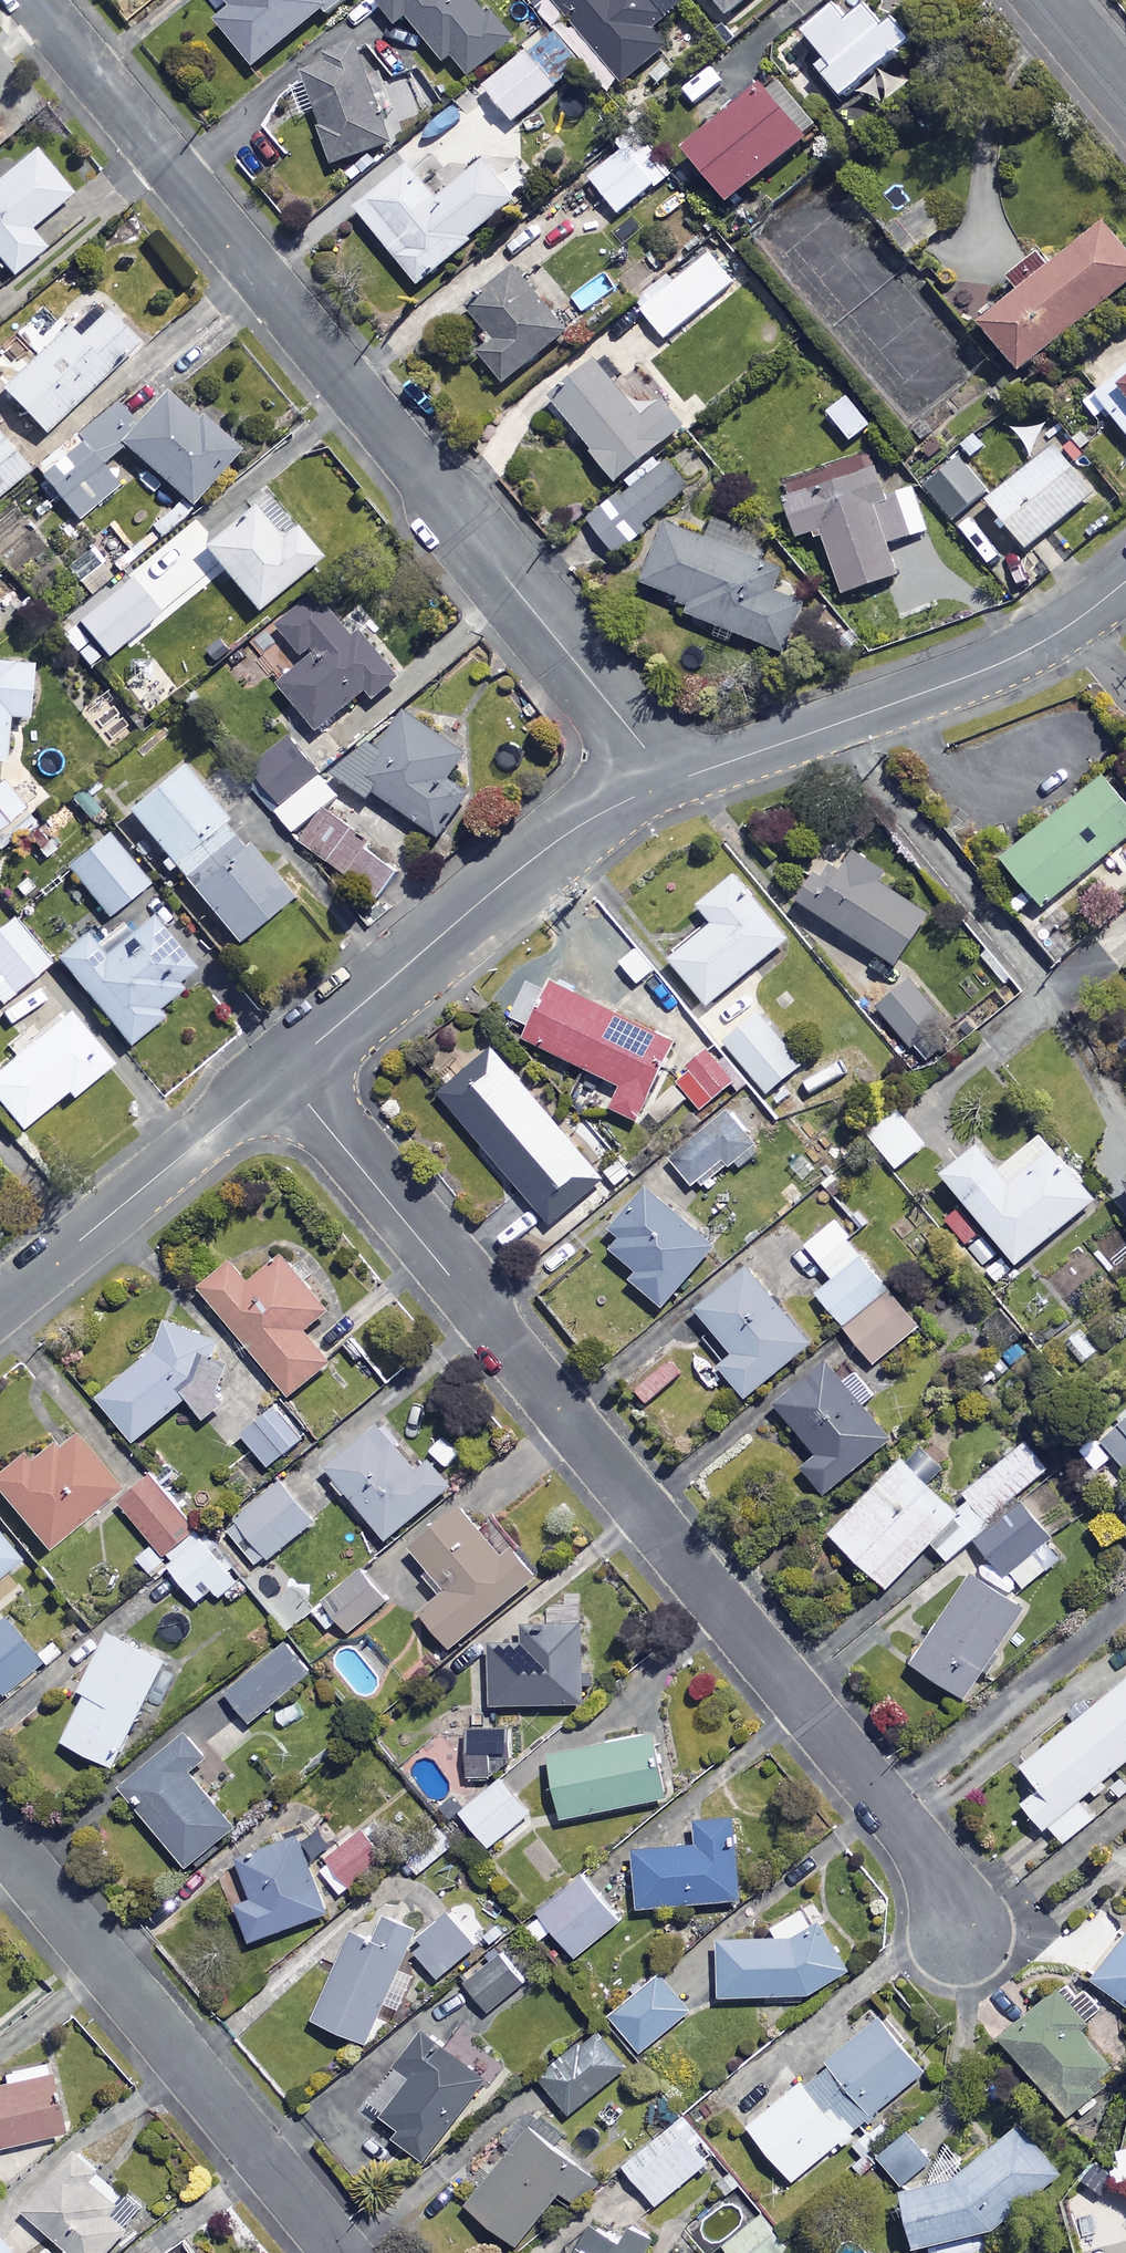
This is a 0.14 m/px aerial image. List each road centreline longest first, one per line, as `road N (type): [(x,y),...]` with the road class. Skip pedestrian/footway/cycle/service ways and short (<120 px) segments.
road 1 (residential): [(963,1935),(918,1842),(282,1072)]
road 2 (residential): [(34,0),(673,782)]
road 3 (residential): [(0,1839),(343,2252)]
road 4 (residential): [(673,782),(986,670),(1061,632),(1125,581)]
road 5 (residential): [(282,1072),(559,841),(673,782)]
road 6 (residential): [(0,1307),(282,1072)]

